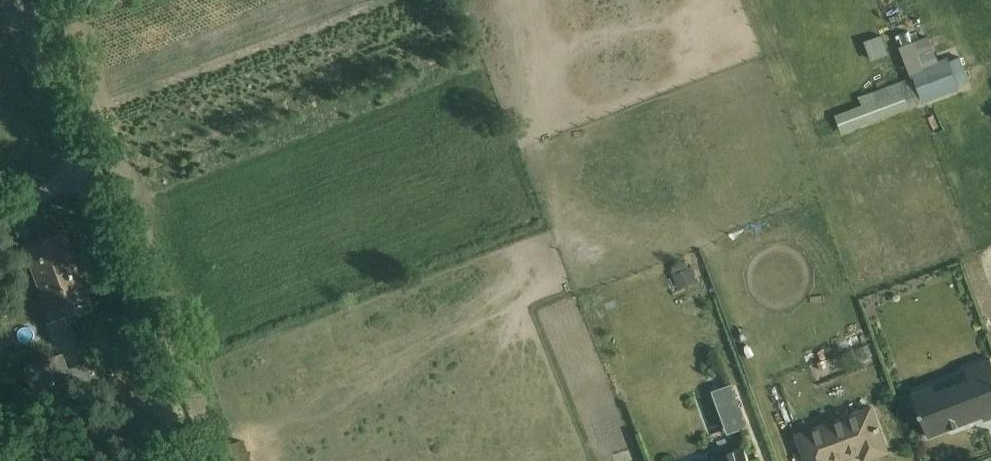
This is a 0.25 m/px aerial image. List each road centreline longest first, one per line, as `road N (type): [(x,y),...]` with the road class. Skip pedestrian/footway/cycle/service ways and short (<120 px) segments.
road 1 (residential): [(179,460),(84,179)]
road 2 (residential): [(84,179),(38,44),(48,0)]

